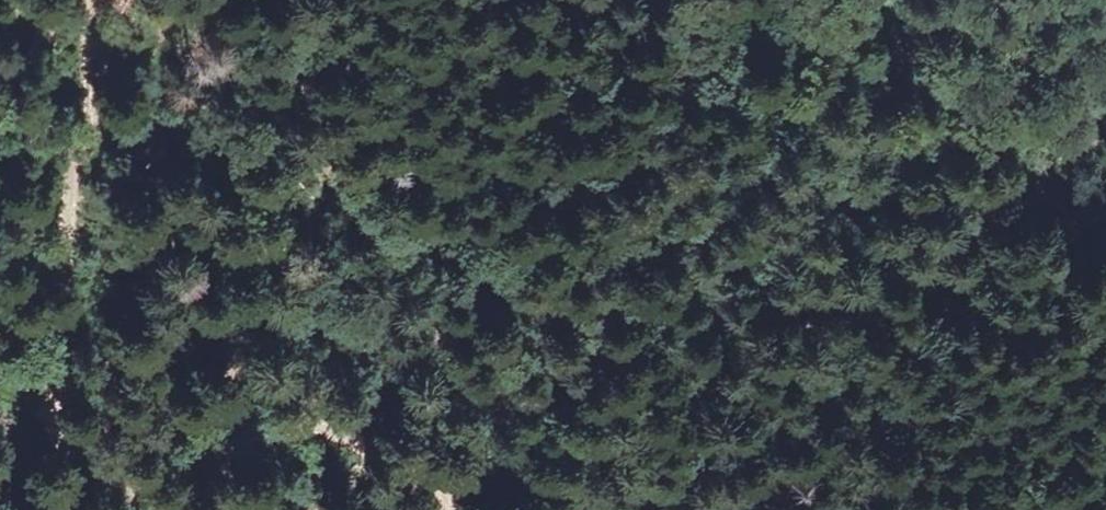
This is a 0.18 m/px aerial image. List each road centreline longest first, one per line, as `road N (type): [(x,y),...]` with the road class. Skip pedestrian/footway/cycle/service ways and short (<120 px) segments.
road 1 (track): [(427,509),(386,461),(345,446),(226,432),(148,466),(87,457),(35,400),(65,327),(102,0)]

